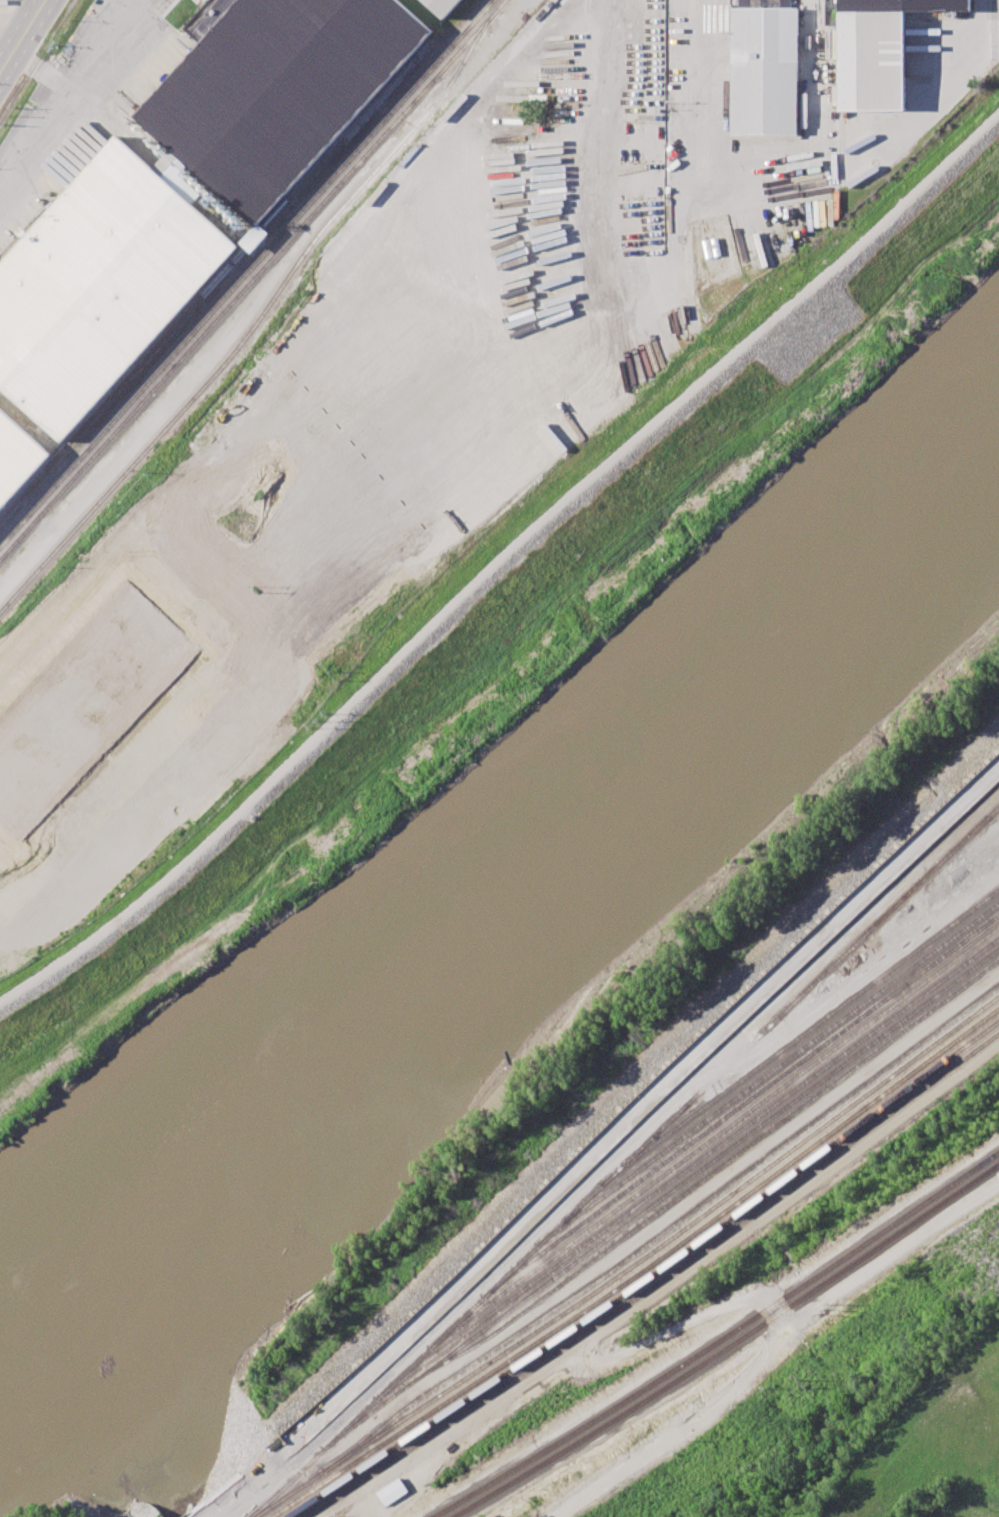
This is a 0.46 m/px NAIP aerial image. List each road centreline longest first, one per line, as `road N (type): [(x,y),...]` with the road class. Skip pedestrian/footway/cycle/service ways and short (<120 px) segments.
road 1 (track): [(998,113),(496,562),(195,854),(108,929),(0,1001)]
road 2 (track): [(998,766),(257,1476)]
road 3 (track): [(795,1324),(776,1304),(751,1297),(603,1361),(585,1356),(591,1339),(998,1046)]
road 4 (track): [(795,1324),(710,1413),(557,1516)]
road 5 (track): [(795,1324),(998,1186)]

